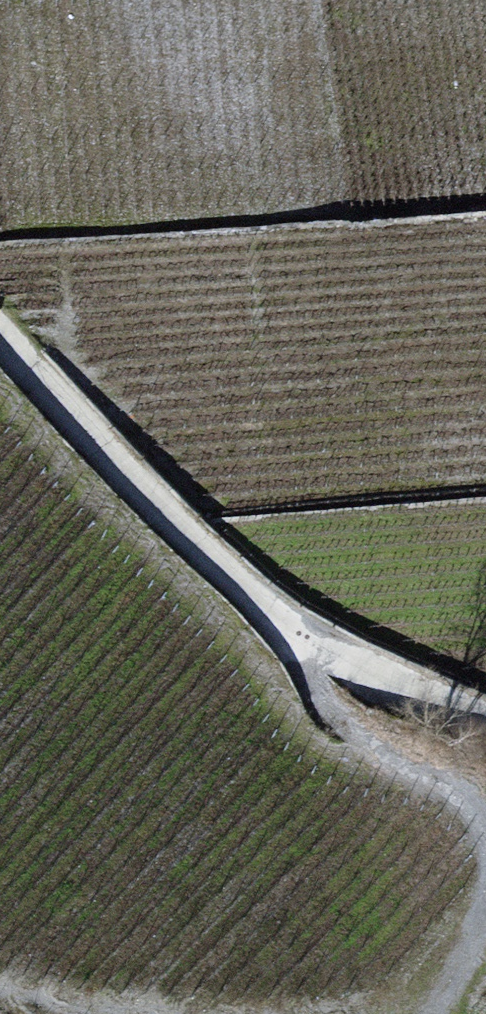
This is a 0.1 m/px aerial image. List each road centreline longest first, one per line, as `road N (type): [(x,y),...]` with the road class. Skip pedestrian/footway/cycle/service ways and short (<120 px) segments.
road 1 (track): [(0,328),(257,603),(485,715)]
road 2 (primary): [(0,583),(485,398)]
road 3 (track): [(485,828),(452,786),(347,728),(257,603)]

